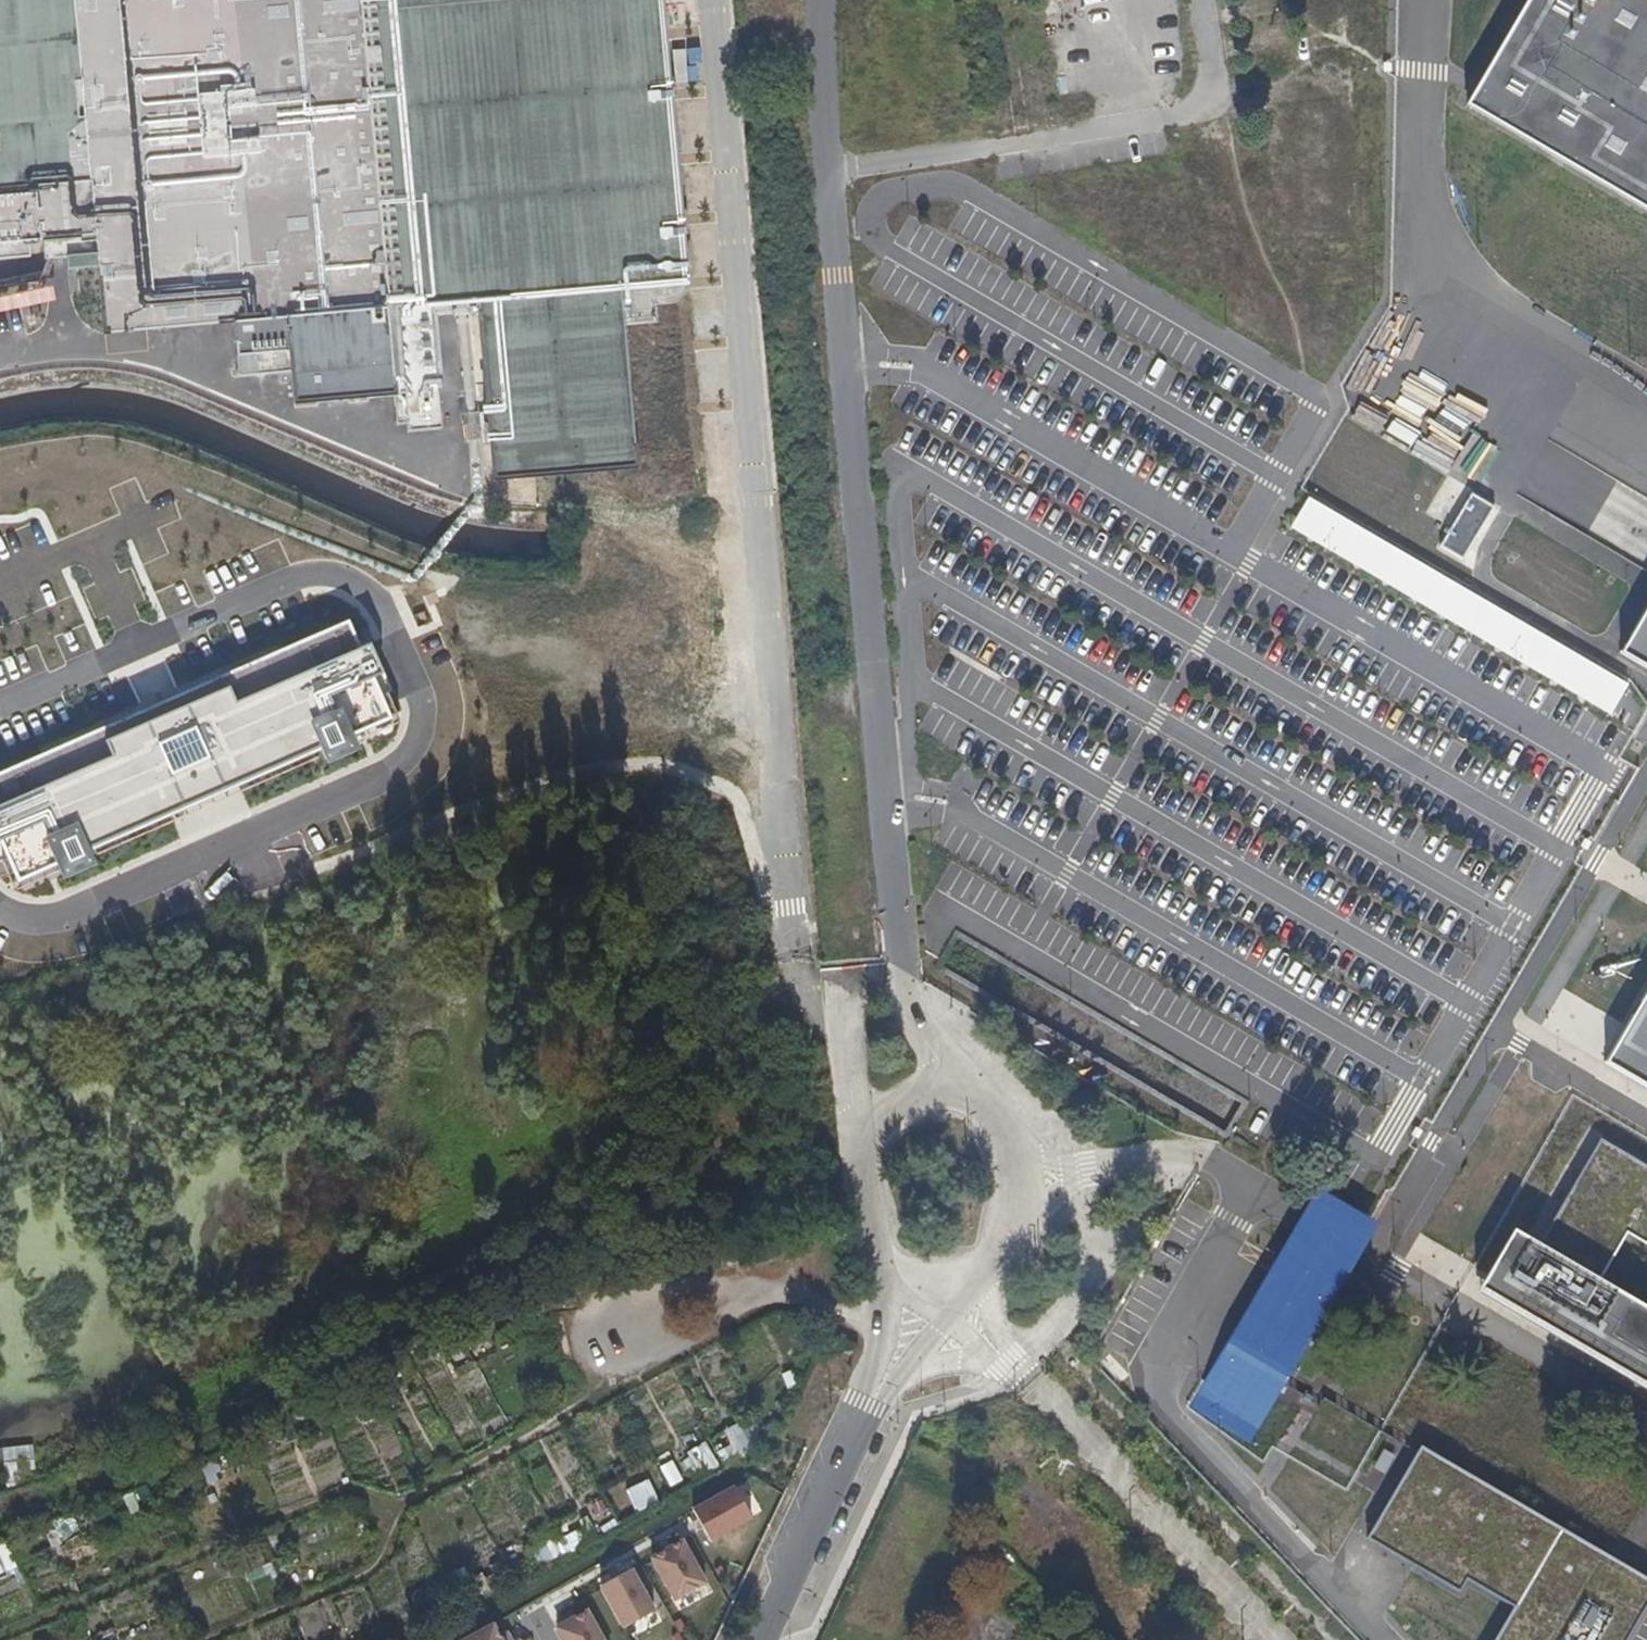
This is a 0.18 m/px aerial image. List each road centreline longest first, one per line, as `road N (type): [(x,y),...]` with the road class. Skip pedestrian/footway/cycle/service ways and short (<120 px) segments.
road 1 (residential): [(919,1301),(941,1303),(978,1275),(1007,1232),(1024,1175),(1019,1154),(978,1105),(950,1087),(887,1113),(862,1144)]
road 2 (residential): [(762,1639),(919,1301)]
road 3 (residential): [(862,1144),(872,1226),(896,1285),(919,1301)]
road 4 (residential): [(800,986),(848,1071),(862,1144)]

